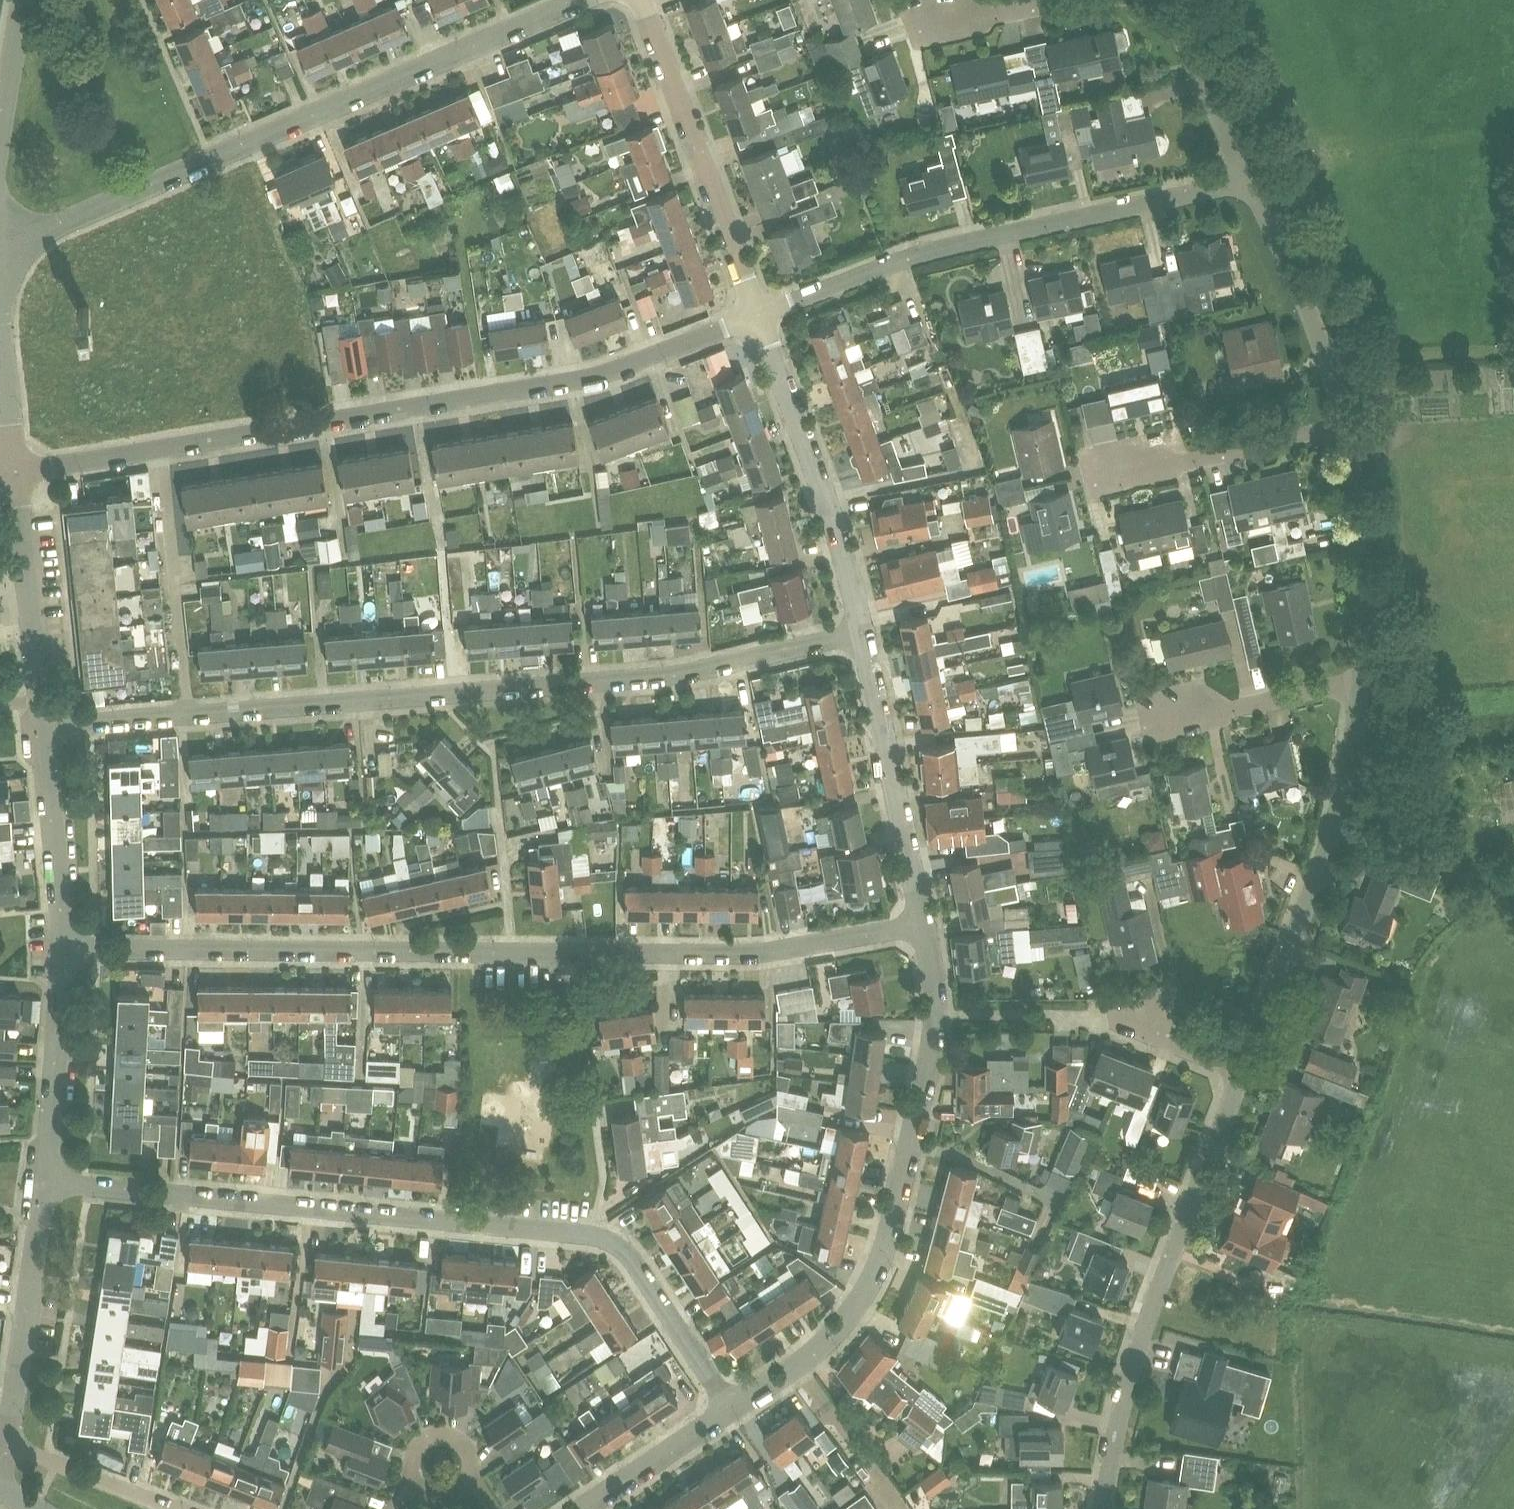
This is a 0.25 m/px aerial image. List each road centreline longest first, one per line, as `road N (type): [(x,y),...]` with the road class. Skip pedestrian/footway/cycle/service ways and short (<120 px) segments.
road 1 (residential): [(66,947),(760,952),(922,923)]
road 2 (residential): [(47,729),(681,674),(863,631)]
road 3 (residential): [(735,1411),(623,1247),(594,1233),(46,1182)]
road 4 (residential): [(15,473),(585,377),(760,316)]
road 5 (residential): [(0,254),(579,0)]
road 6 (residential): [(735,1411),(810,1356),(875,1272),(909,1166),(935,1038),(922,923)]
road 7 (residential): [(760,316),(913,257),(1247,181)]
road 8 (residential): [(1104,1508),(1120,1413),(1240,1077)]
road 9 (residential): [(1240,1077),(1336,820),(1360,685)]
road 10 (residential): [(760,316),(643,0)]
road 11 (residential): [(863,631),(834,522),(760,316)]
road 12 (residential): [(922,923),(863,631)]
road 13 (residential): [(1342,432),(1291,274),(1247,181)]
road 14 (residential): [(8,1444),(46,1182)]
road 15 (residential): [(1360,685),(1358,510),(1342,432)]
road 16 (residential): [(1103,473),(1342,432)]
road 17 (residential): [(46,1182),(66,947)]
road 18 (residential): [(43,704),(15,473)]
road 19 (residential): [(66,947),(47,729)]
road 20 (residential): [(1159,725),(1360,685)]
road 21 (residential): [(1247,181),(1164,0)]
road 22 (residential): [(580,1508),(735,1411)]
road 23 (residential): [(175,1508),(8,1444)]
road 24 (residential): [(1106,1018),(1240,1077)]
road 25 (residential): [(0,138),(21,0)]
road 26 (residential): [(925,31),(1061,0)]
road 27 (residential): [(405,1490),(423,1445),(437,1438),(463,1447),(466,1485)]
road 28 (residential): [(15,473),(0,353)]

